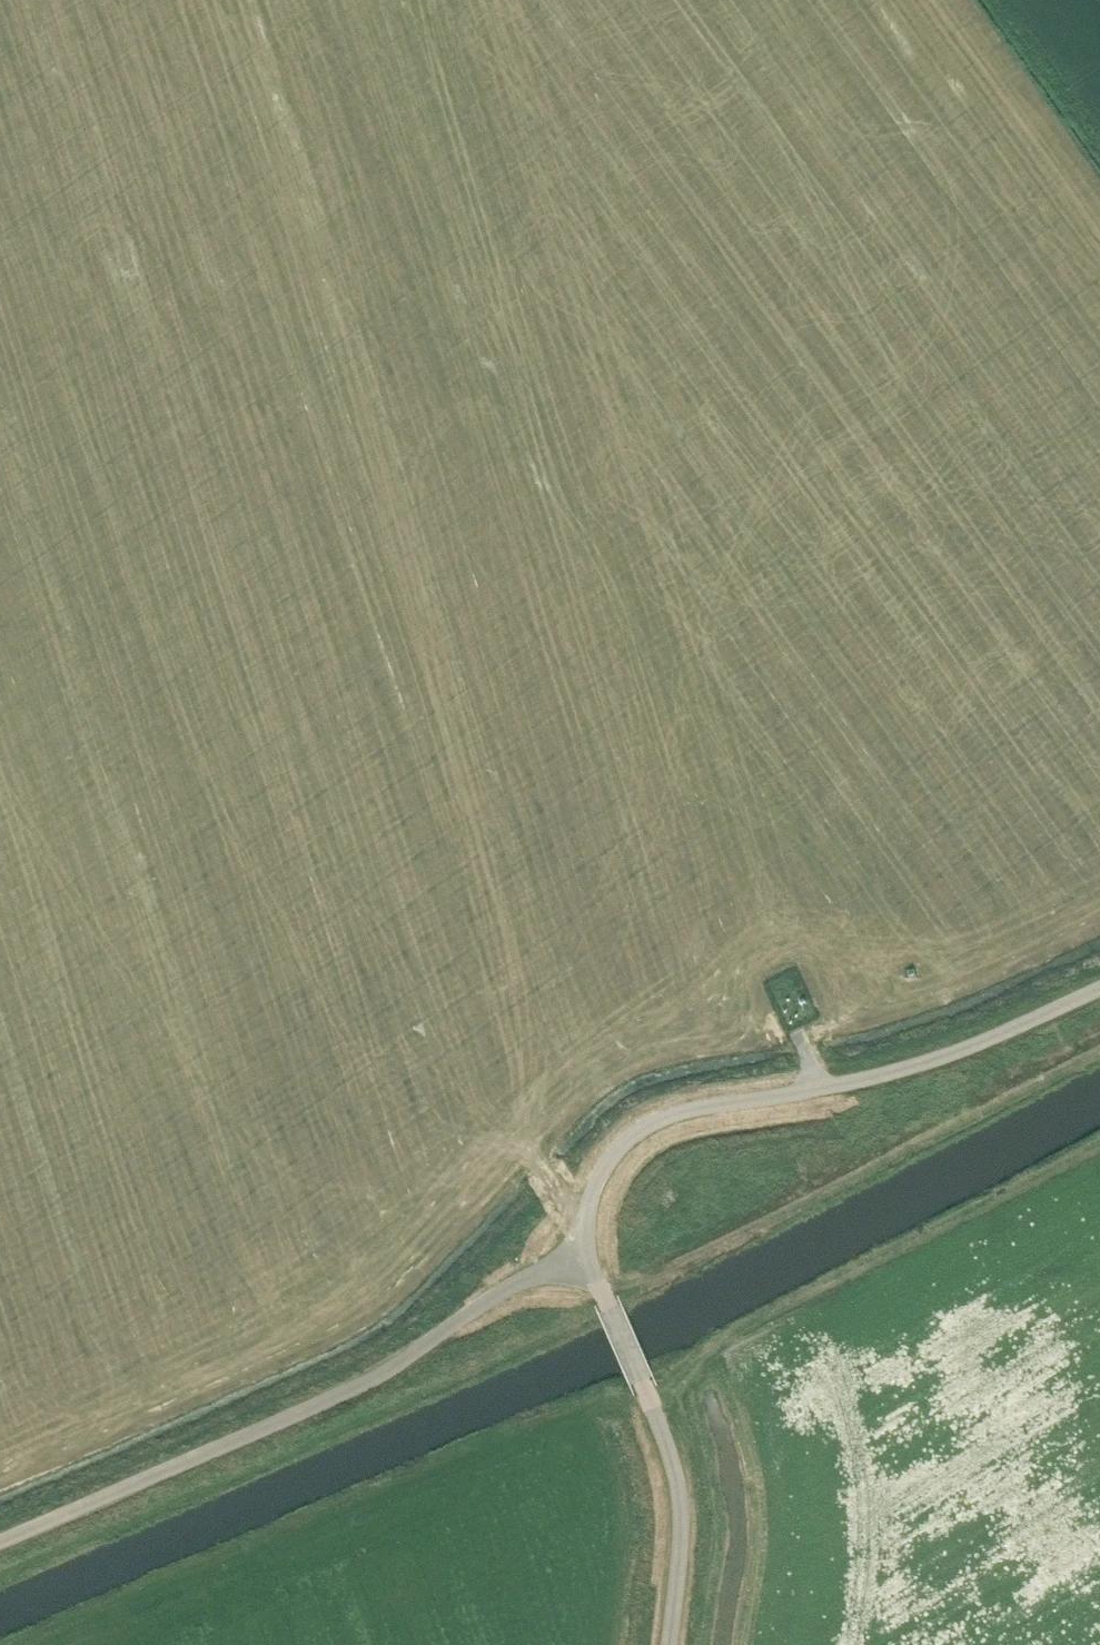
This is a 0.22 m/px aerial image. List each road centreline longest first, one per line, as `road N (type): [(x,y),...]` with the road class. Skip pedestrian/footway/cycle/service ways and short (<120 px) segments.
road 1 (unclassified): [(671,1644),(681,1487),(587,1235),(593,1192),(613,1153),(667,1113),(930,1064),(1099,991)]
road 2 (track): [(590,1257),(526,1278),(348,1388),(0,1540)]

